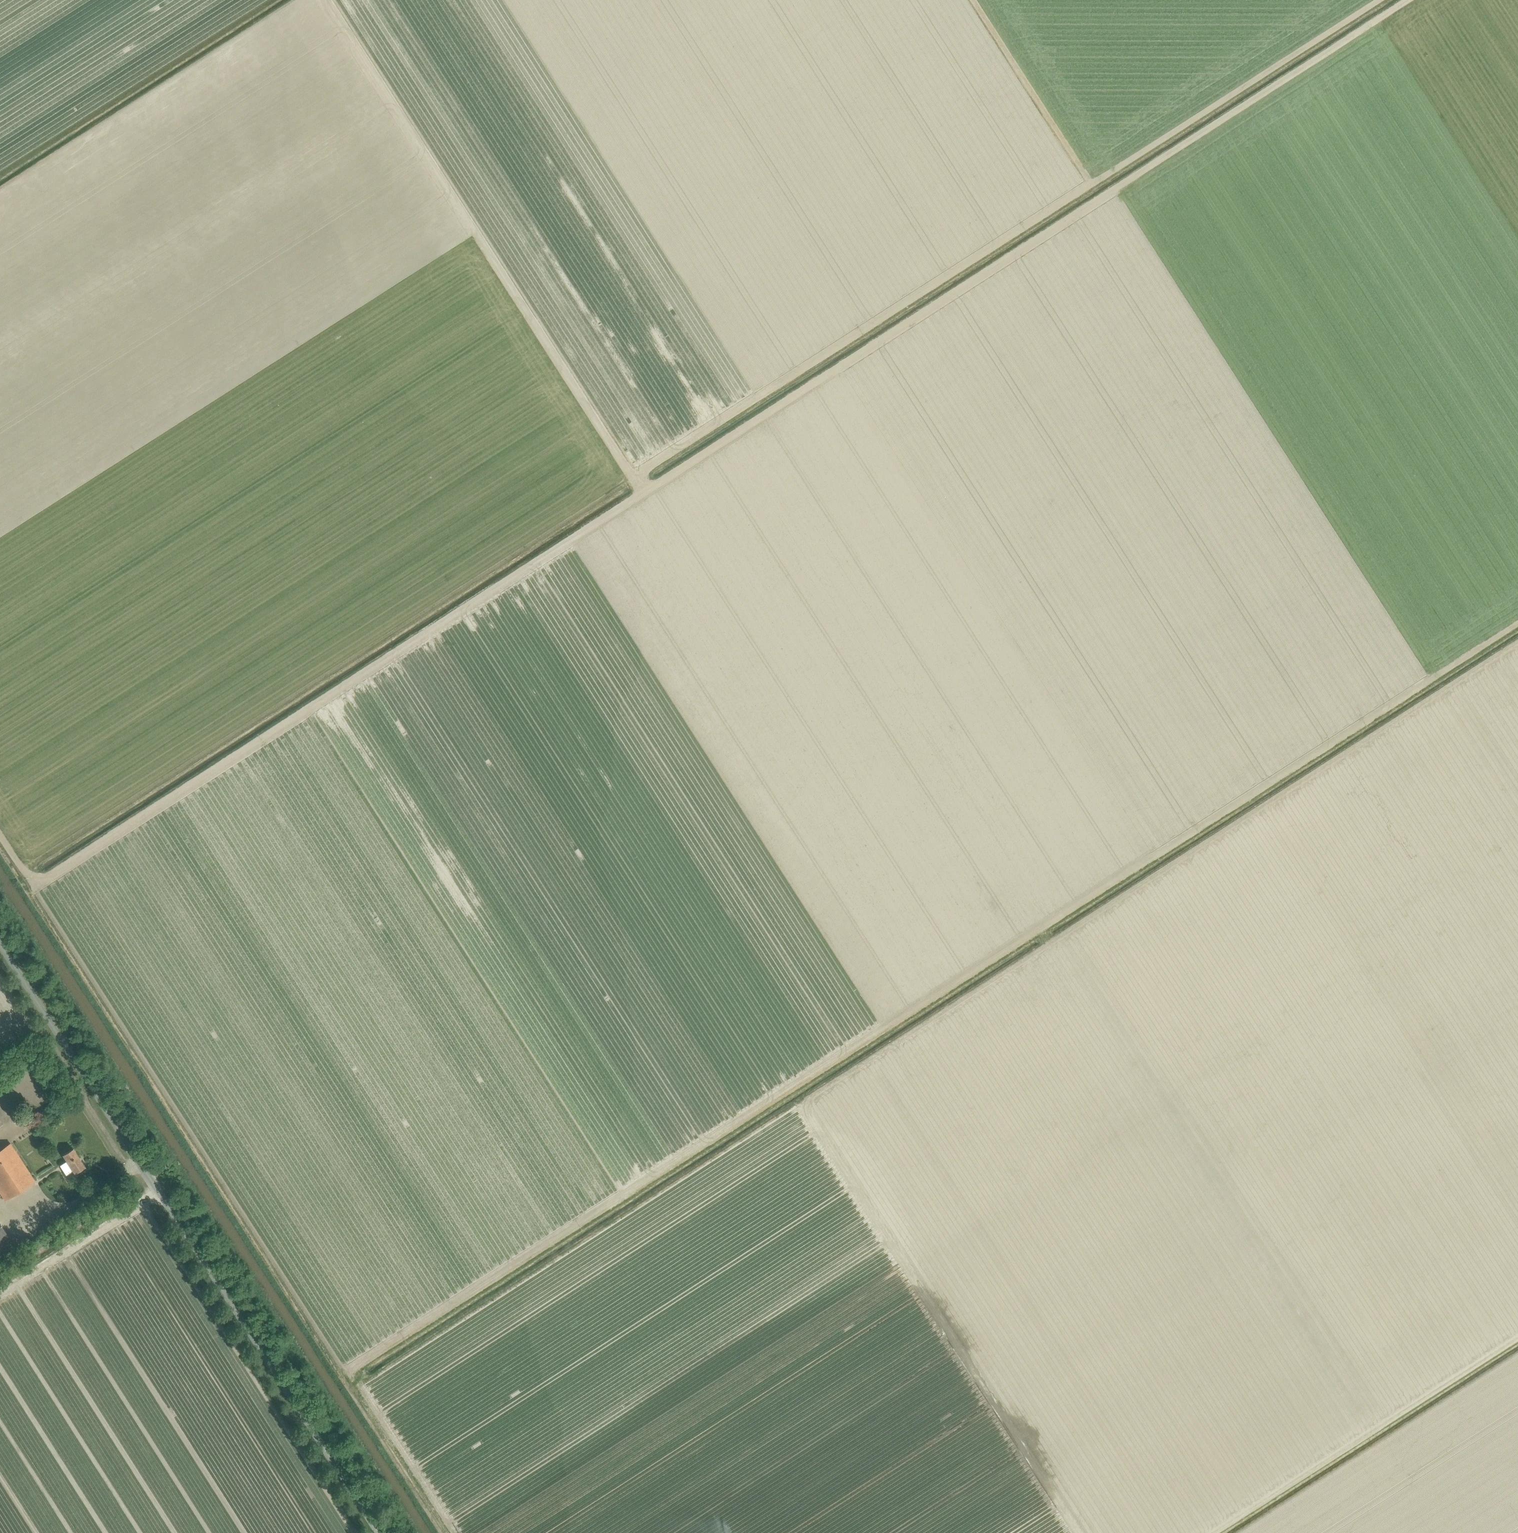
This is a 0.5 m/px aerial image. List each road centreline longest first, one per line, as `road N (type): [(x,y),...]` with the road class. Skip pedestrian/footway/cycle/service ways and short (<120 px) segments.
road 1 (unclassified): [(378,1532),(0,944)]

